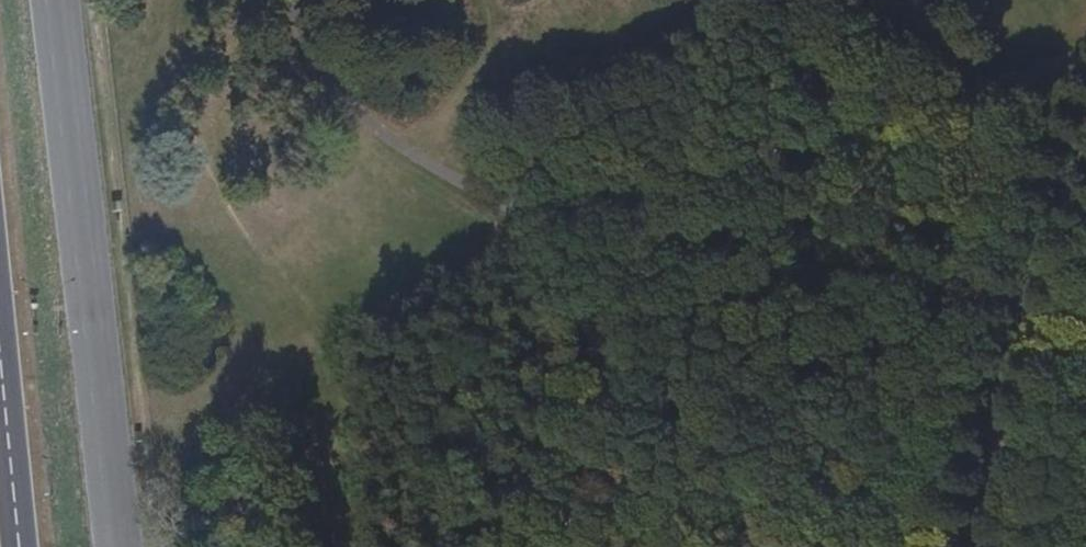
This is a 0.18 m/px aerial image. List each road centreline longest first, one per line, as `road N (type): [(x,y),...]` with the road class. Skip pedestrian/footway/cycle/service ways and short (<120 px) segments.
road 1 (primary): [(119,546),(56,0)]
road 2 (track): [(869,506),(711,318),(546,226)]
road 3 (track): [(845,546),(937,390),(956,373),(1023,362)]
road 4 (primary): [(0,383),(18,546)]

